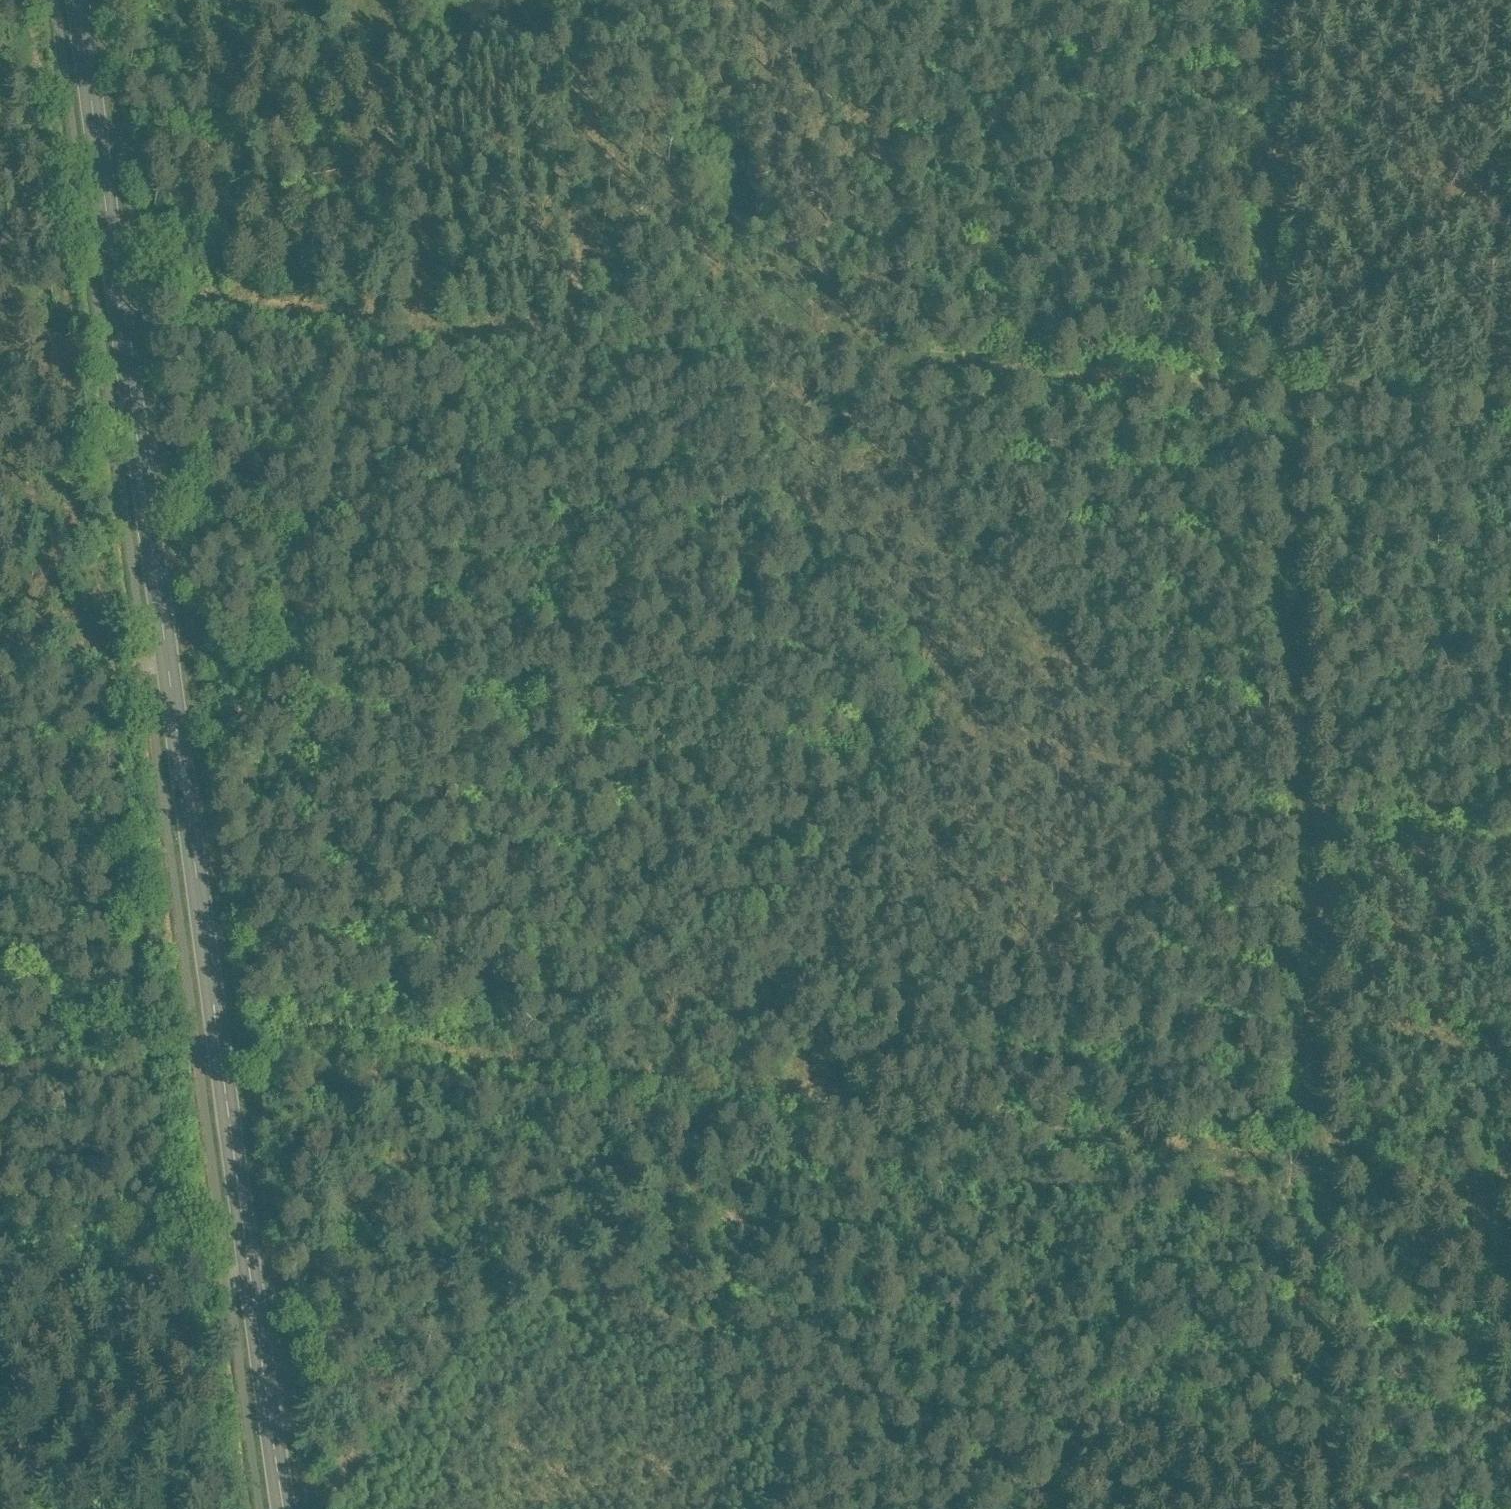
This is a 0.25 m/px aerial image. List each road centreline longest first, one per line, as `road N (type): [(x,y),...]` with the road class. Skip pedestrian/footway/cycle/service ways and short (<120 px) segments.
road 1 (secondary): [(285,1508),(78,0)]

